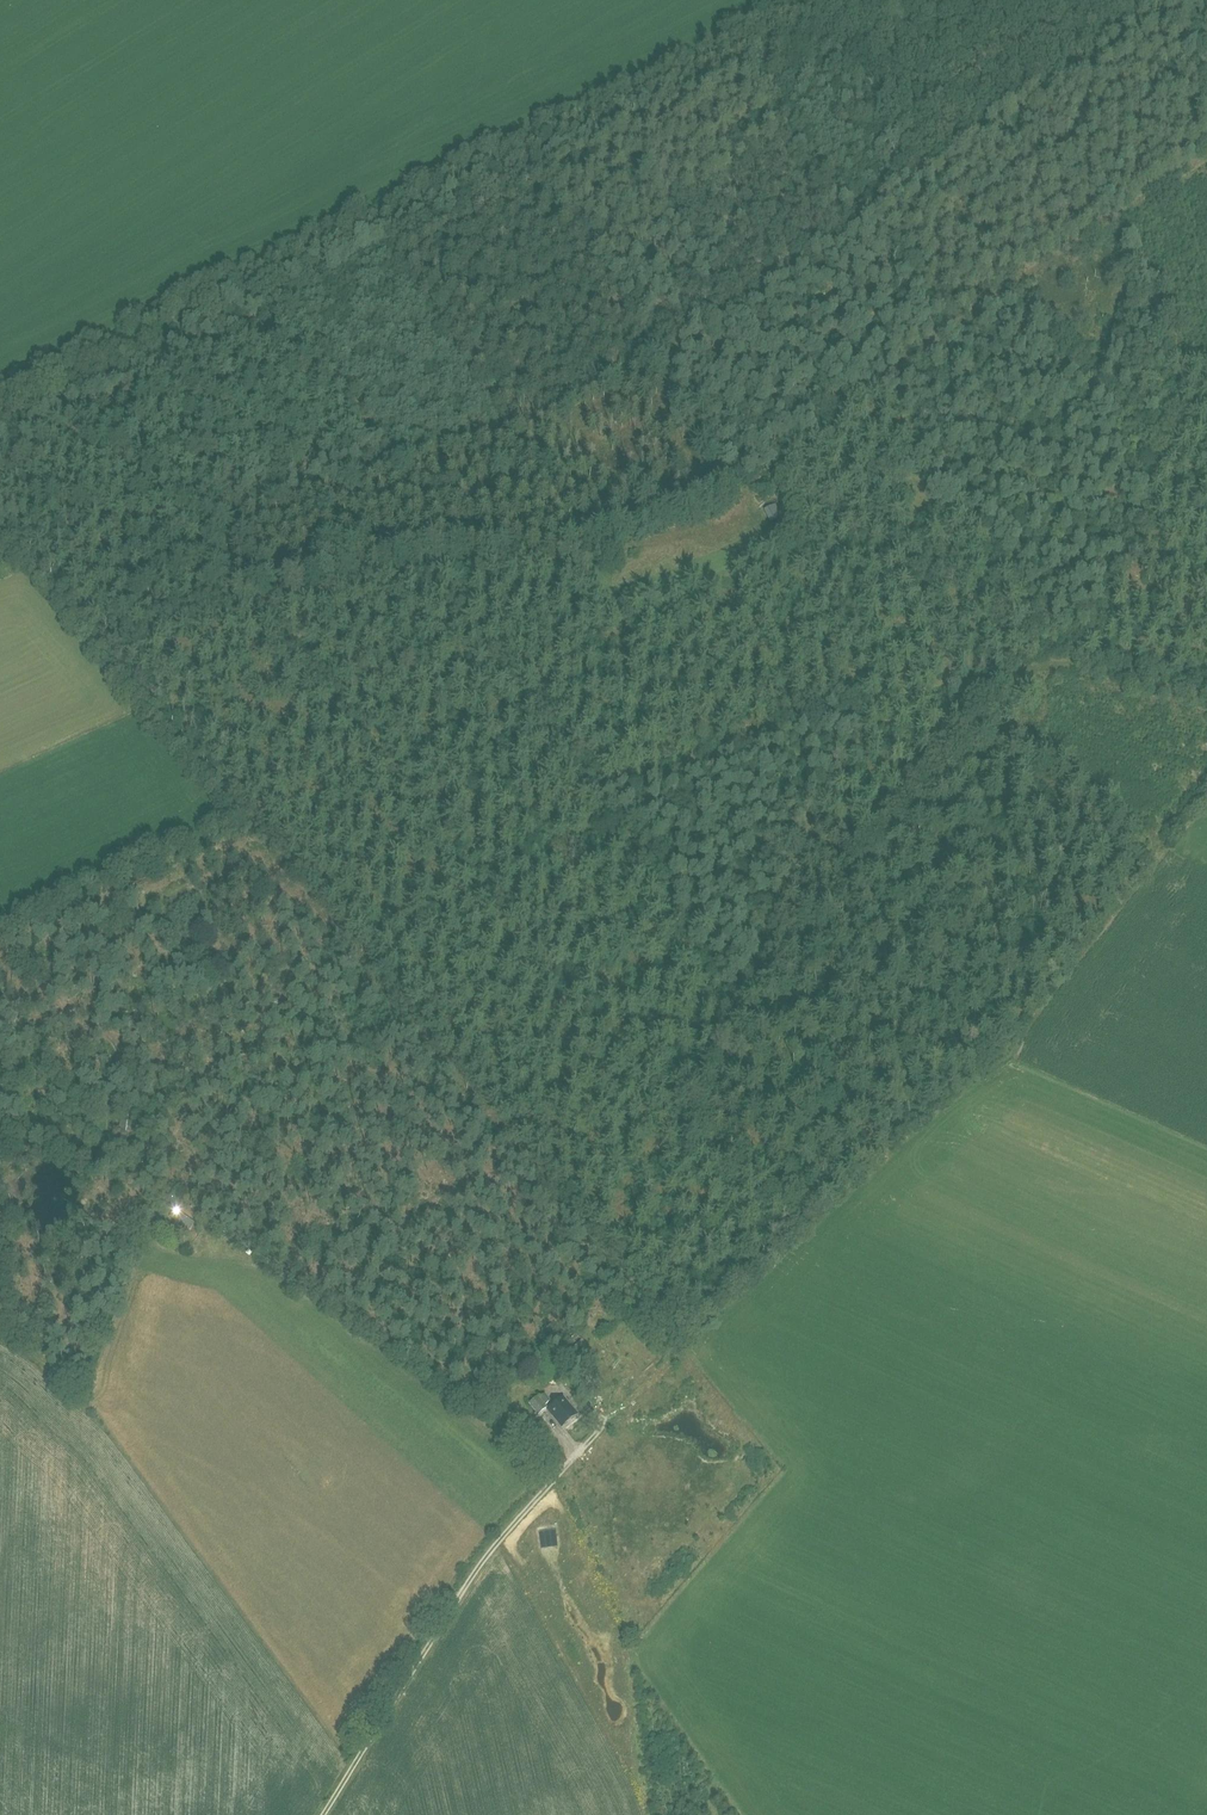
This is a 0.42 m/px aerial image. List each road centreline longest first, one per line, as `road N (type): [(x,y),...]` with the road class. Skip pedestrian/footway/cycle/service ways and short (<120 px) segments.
road 1 (track): [(824,718),(862,702),(1060,664),(1206,698)]

